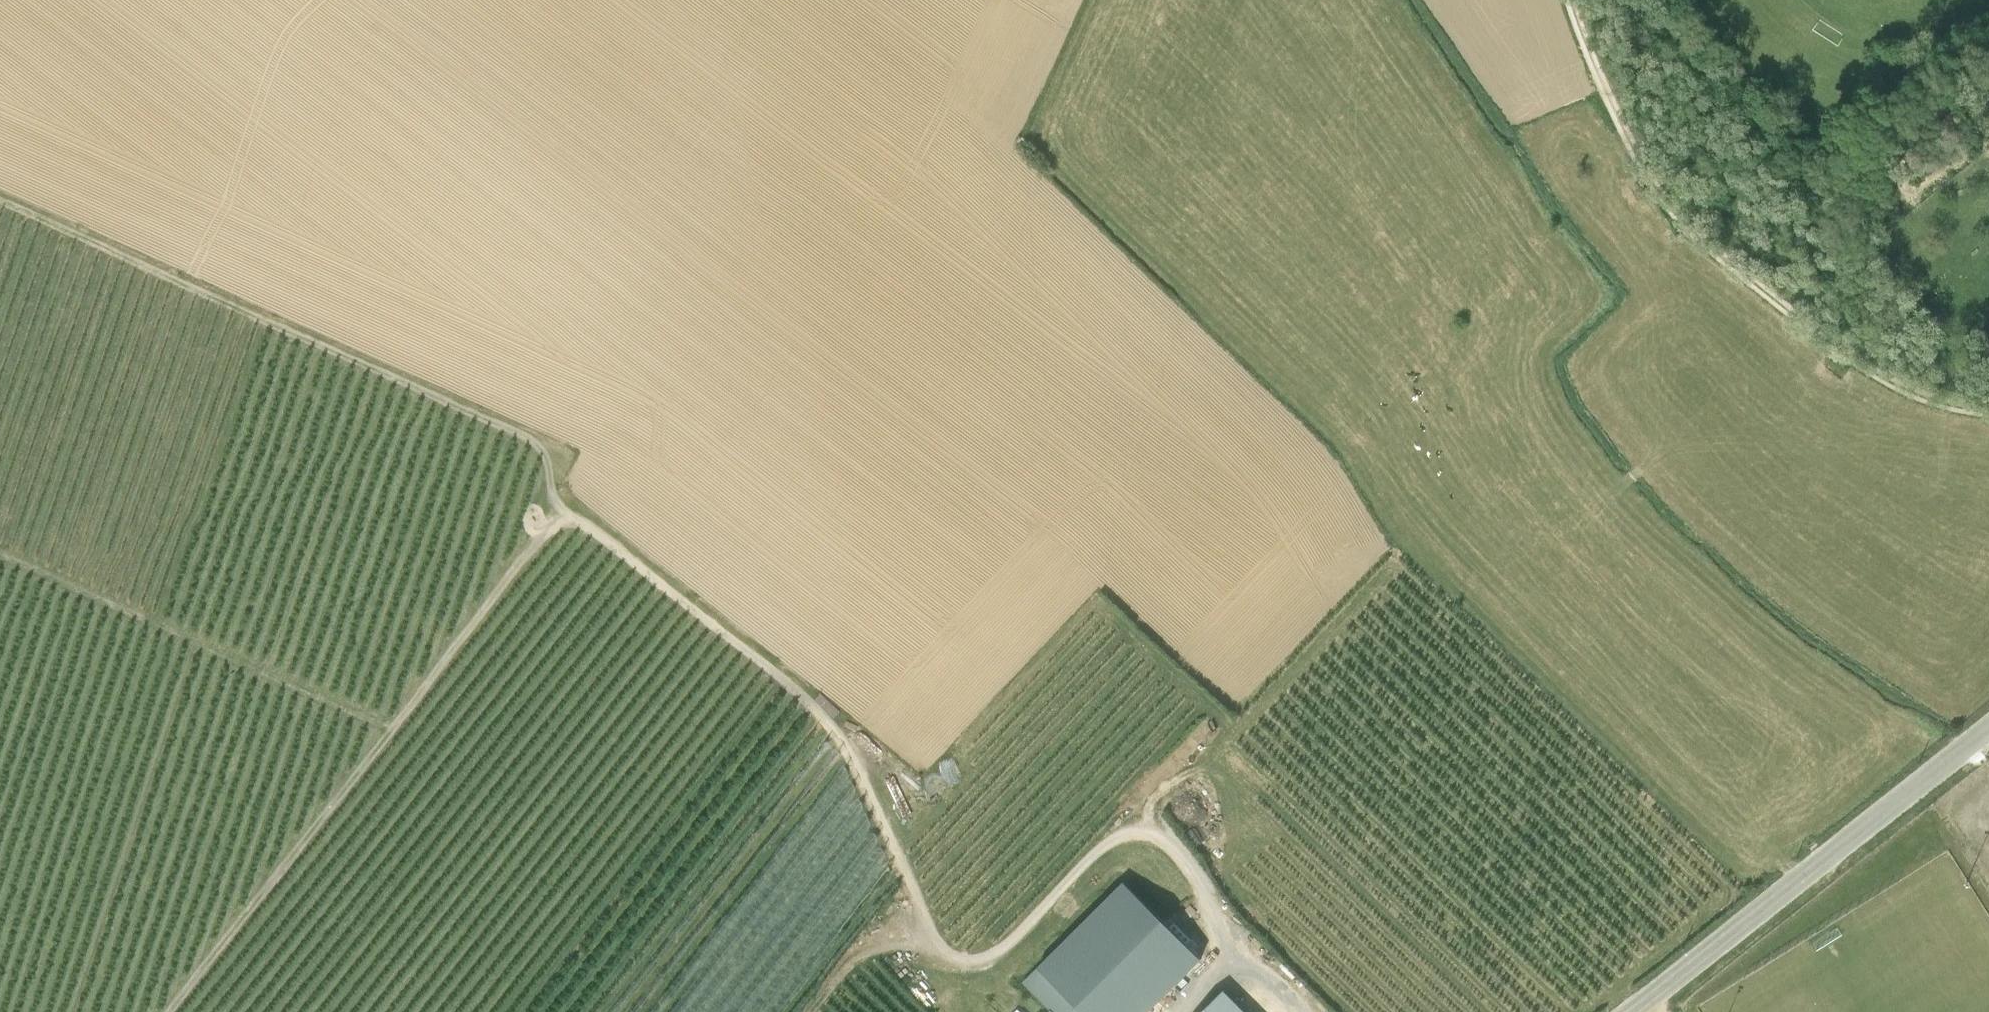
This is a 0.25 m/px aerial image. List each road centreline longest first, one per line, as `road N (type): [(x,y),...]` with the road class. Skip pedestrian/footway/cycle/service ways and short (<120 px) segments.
road 1 (track): [(1293,1011),(1227,943),(1188,867),(1141,831),(1116,840),(1000,952),(973,962),(942,951),(851,752),(816,709),(566,513),(542,450),(518,432),(0,200)]
road 2 (track): [(1988,412),(1897,387),(1833,346),(1686,225),(1649,180),(1569,0)]
road 3 (tertiary): [(1630,1011),(1988,728)]

